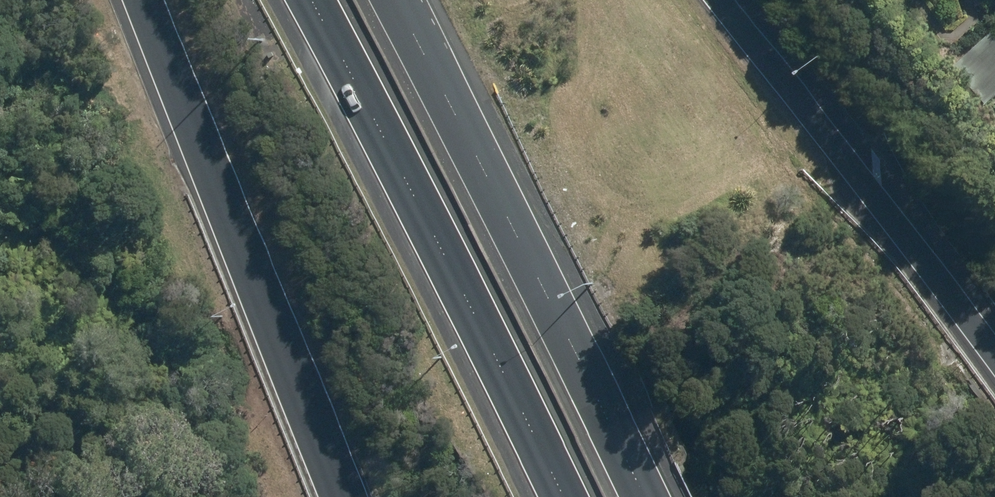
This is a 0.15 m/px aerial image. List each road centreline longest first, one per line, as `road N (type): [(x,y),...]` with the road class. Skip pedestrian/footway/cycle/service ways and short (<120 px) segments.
road 1 (motorway): [(383,0),(644,496)]
road 2 (motorway): [(562,496),(312,0)]
road 3 (motorway): [(346,496),(143,0)]
road 4 (motorway): [(751,0),(894,194),(994,352)]

